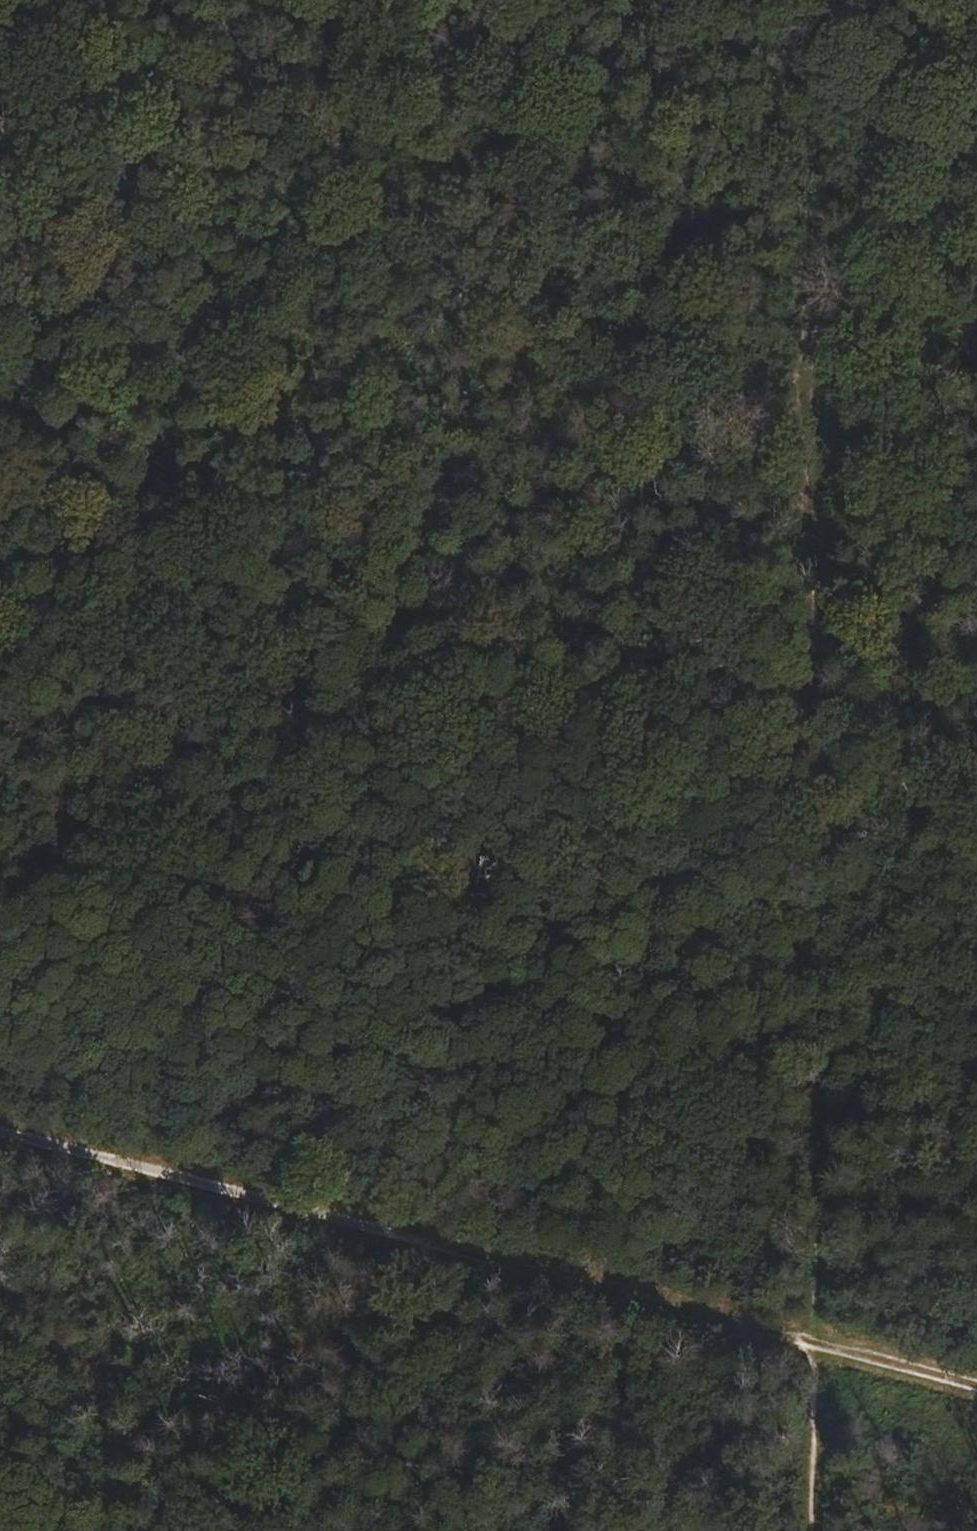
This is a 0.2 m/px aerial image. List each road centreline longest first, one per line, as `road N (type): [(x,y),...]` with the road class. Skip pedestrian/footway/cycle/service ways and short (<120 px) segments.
road 1 (track): [(0,1136),(976,1386)]

